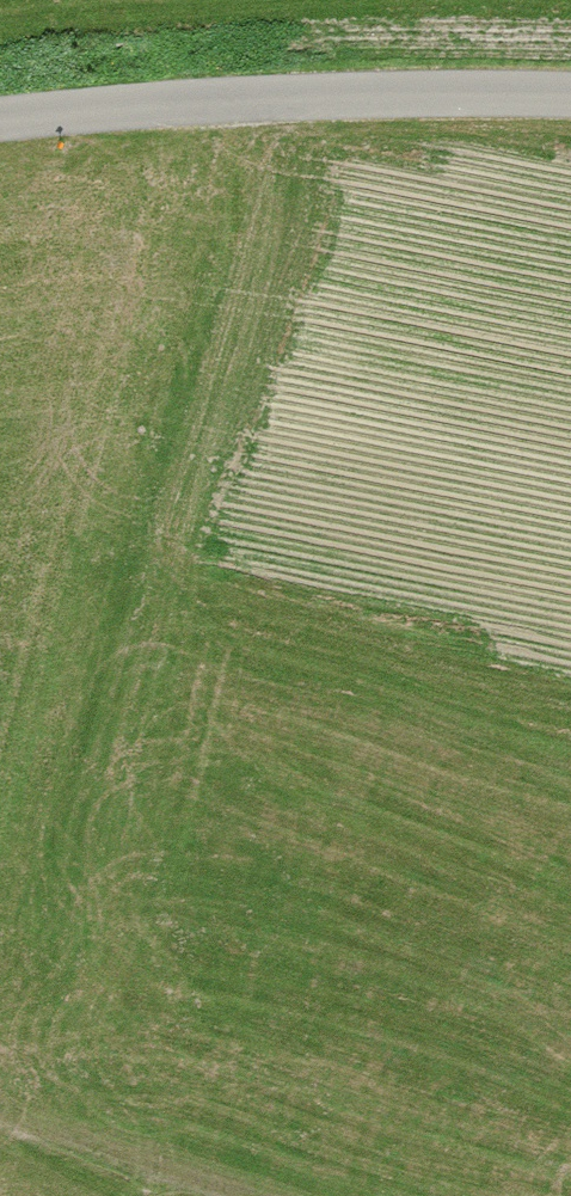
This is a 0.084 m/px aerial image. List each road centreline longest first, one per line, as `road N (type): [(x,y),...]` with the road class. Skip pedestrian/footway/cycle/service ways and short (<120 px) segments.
road 1 (track): [(228,92),(116,522),(0,866)]
road 2 (unclassified): [(570,89),(228,92),(0,114)]
road 3 (track): [(255,1195),(0,1112)]

